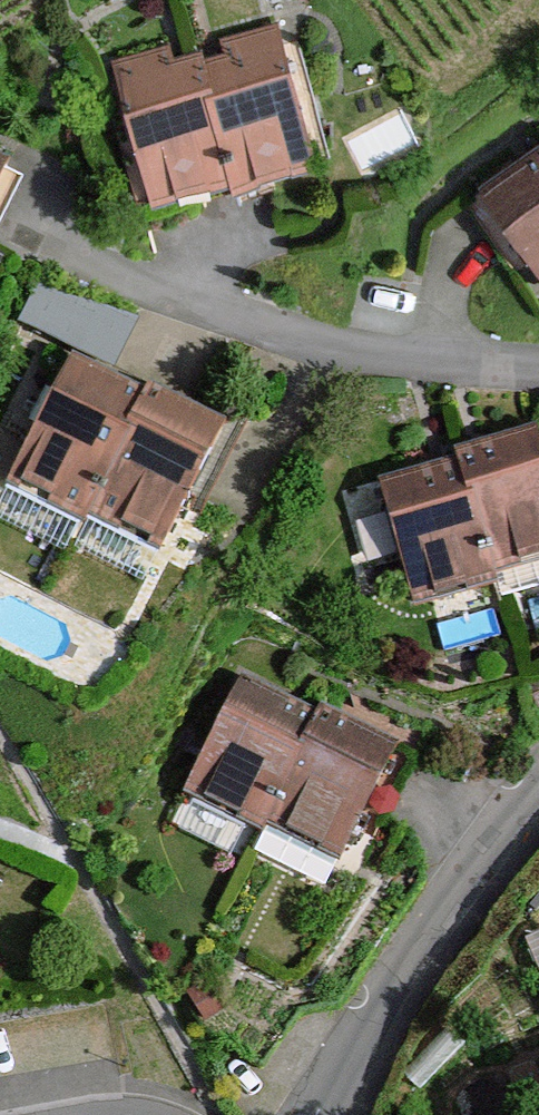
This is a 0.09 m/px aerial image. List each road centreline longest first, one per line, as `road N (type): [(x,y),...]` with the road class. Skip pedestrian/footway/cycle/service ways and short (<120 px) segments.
road 1 (residential): [(538,385),(323,363),(16,236)]
road 2 (residential): [(324,1114),(431,927),(504,822),(538,788)]

